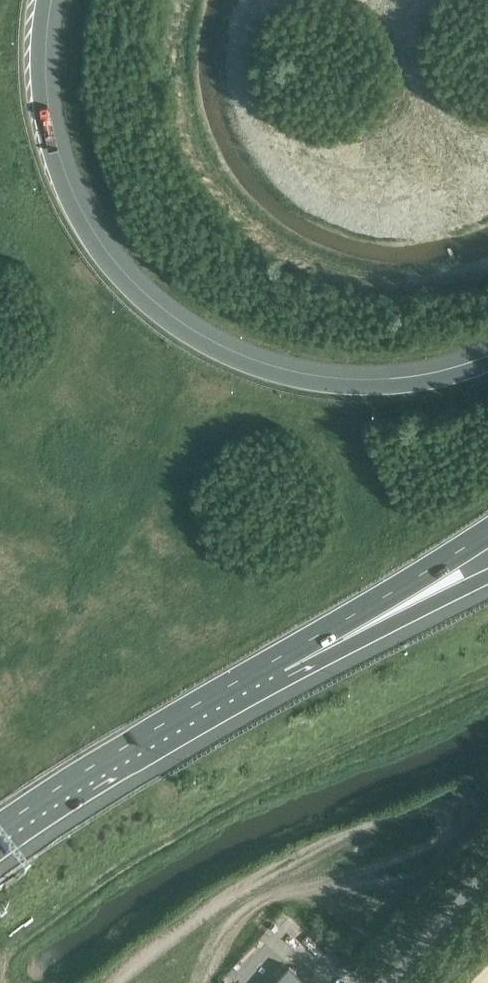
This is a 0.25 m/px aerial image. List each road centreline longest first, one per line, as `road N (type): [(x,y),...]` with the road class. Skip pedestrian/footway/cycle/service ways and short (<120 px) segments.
road 1 (motorway): [(487,365),(404,387),(340,389),(230,360),(183,330),(142,293),(85,207),(52,111),(46,0)]
road 2 (motorway): [(0,837),(280,665)]
road 3 (motorway): [(280,665),(487,540)]
road 4 (motorway): [(280,665),(487,578)]

